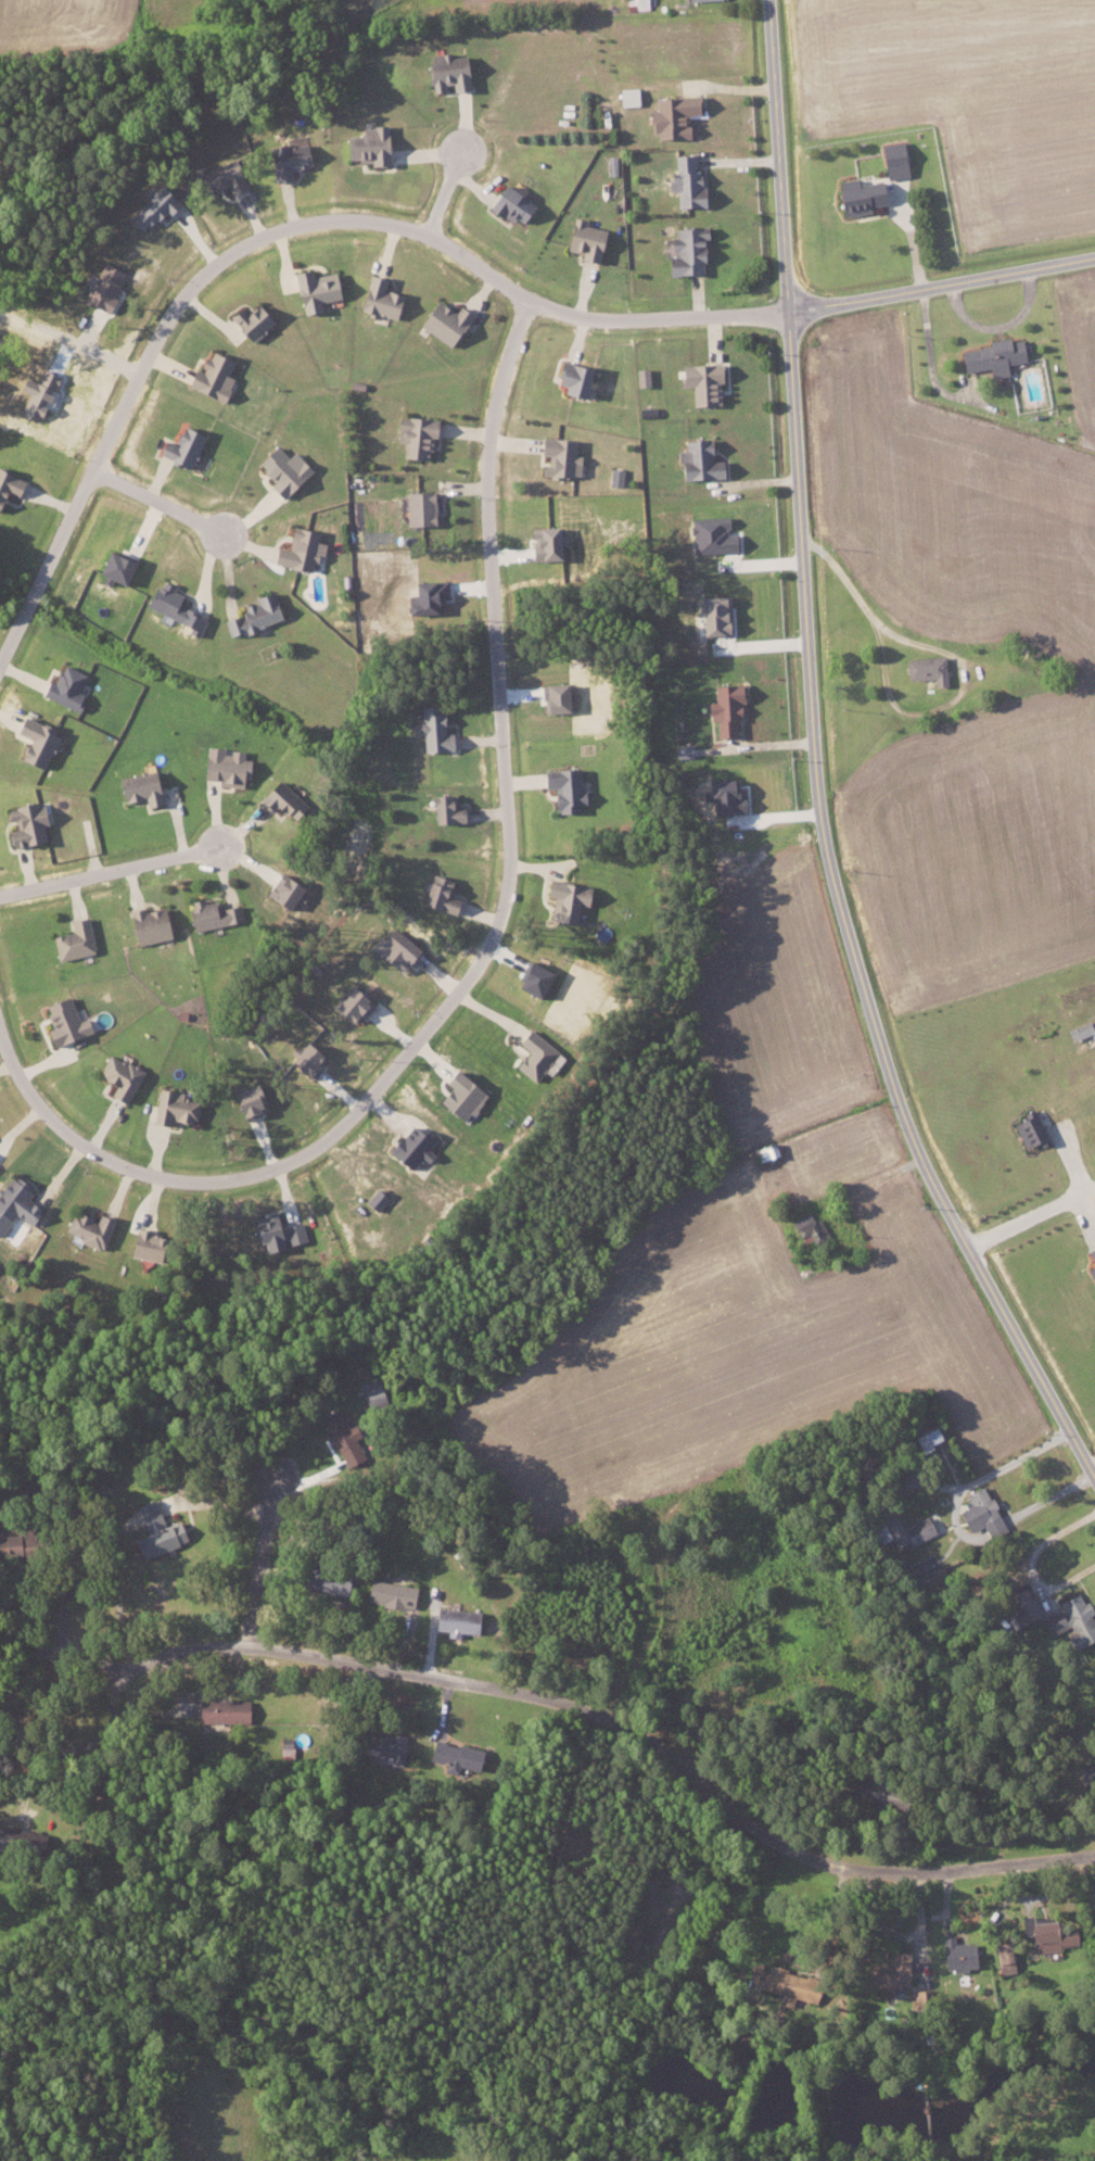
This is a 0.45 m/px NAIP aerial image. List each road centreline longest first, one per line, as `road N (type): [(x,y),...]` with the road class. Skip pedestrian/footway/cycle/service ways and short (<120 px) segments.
road 1 (tertiary): [(1094,1471),(896,1125),(846,957),(794,611),(790,317),(769,0)]
road 2 (residential): [(533,307),(492,404),(492,620),(517,838),(510,901),(483,959),(342,1135),(238,1181),(175,1183),(110,1159),(53,1123),(11,1064),(0,1025)]
road 3 (residential): [(1094,1851),(886,1871),(818,1856),(762,1828),(654,1734),(577,1701),(240,1650),(122,1657)]
road 4 (residential): [(0,655),(188,276),(275,226),(324,216),(387,219),(453,243),(533,307)]
road 5 (residential): [(118,1677),(122,1657),(97,1636),(48,1627),(4,1656),(4,1705),(26,1737),(69,1739),(97,1730),(118,1677)]
road 6 (residential): [(790,317),(1094,261)]
road 7 (residential): [(533,307),(591,316),(790,317)]
road 8 (residential): [(0,893),(227,846)]
road 9 (residential): [(240,1650),(277,1477)]
road 10 (residential): [(89,468),(228,541)]

